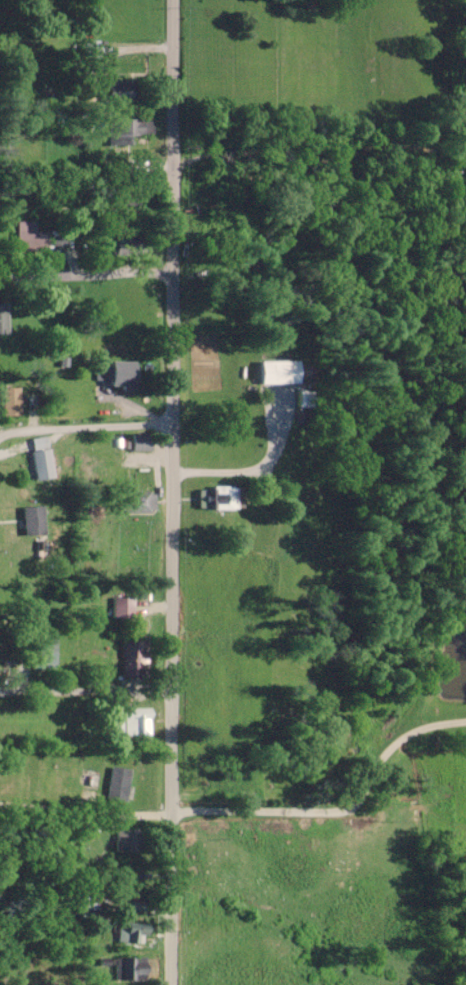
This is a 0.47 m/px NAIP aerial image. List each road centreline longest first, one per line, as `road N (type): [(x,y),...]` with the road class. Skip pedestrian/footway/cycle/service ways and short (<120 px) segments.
road 1 (residential): [(170,984),(174,0)]
road 2 (residential): [(465,720),(431,723),(394,742),(351,807),(0,805)]
road 3 (residential): [(0,435),(27,425),(172,422)]
road 4 (residential): [(0,277),(171,270)]

